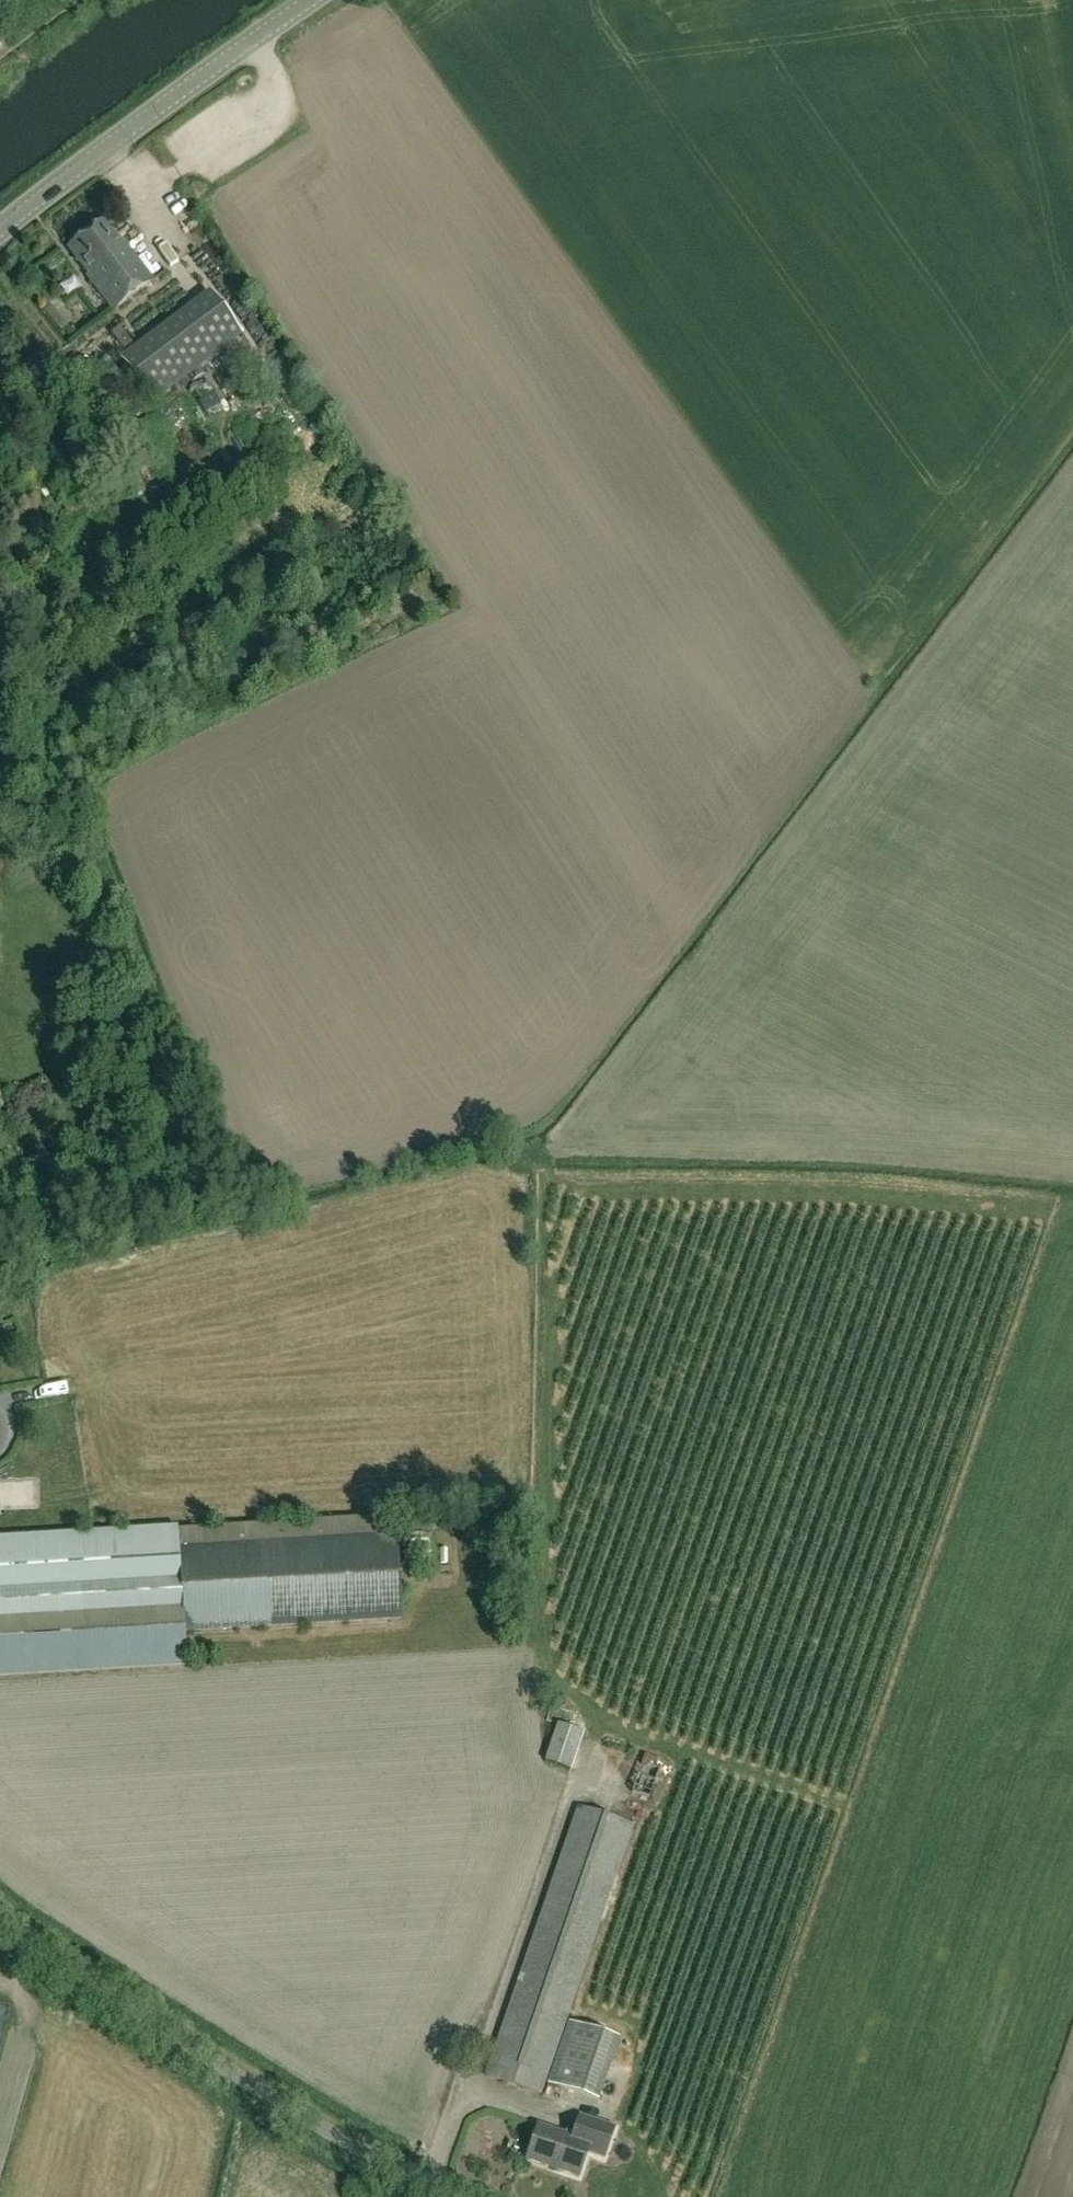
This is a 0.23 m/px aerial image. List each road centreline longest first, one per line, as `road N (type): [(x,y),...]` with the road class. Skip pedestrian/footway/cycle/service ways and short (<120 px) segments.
road 1 (unclassified): [(457,2196),(211,2062),(0,1914)]
road 2 (tertiary): [(0,227),(310,0)]

